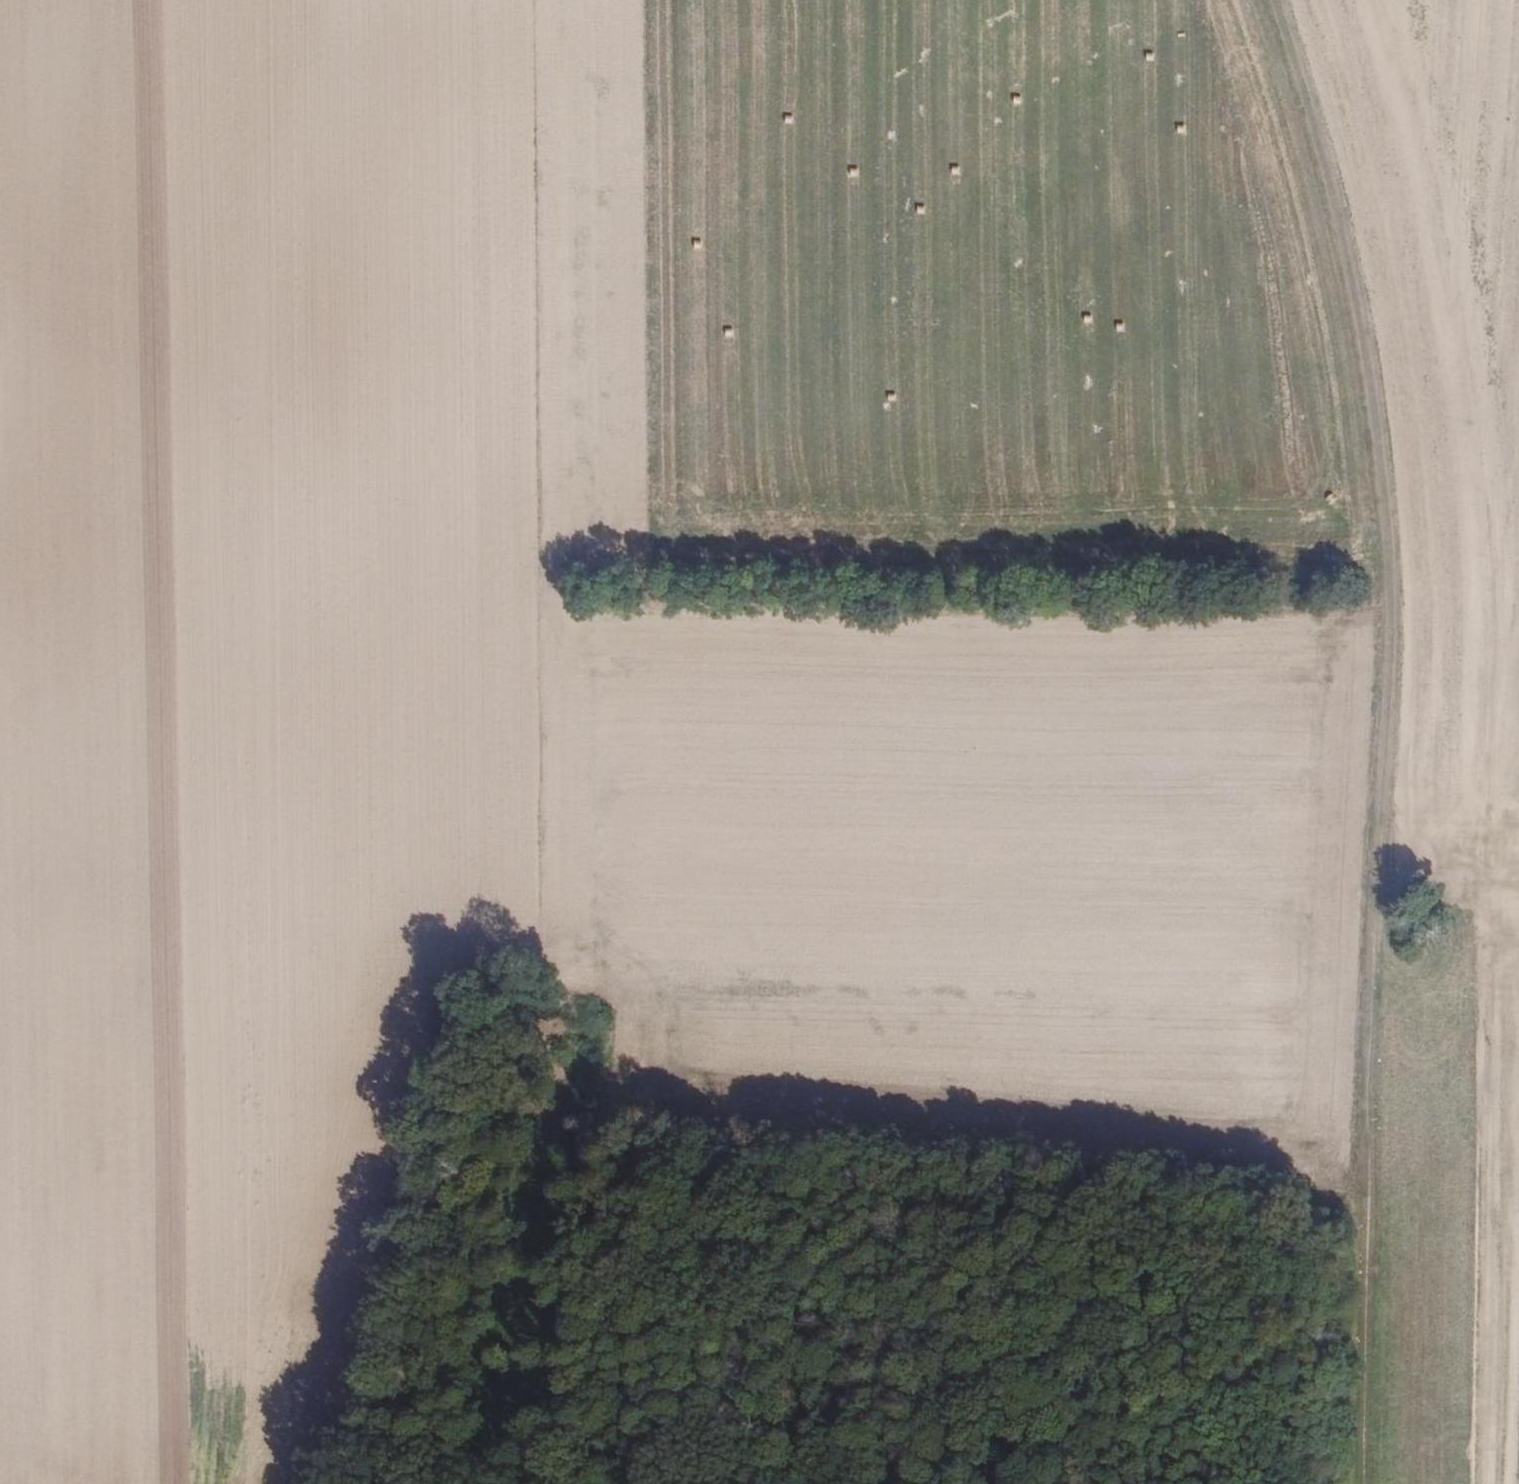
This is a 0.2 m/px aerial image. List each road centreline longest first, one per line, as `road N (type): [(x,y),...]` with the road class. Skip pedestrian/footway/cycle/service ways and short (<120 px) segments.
road 1 (track): [(1268,0),(1316,152),(1368,394),(1385,531),(1391,647),(1362,1035),(1358,1483)]

